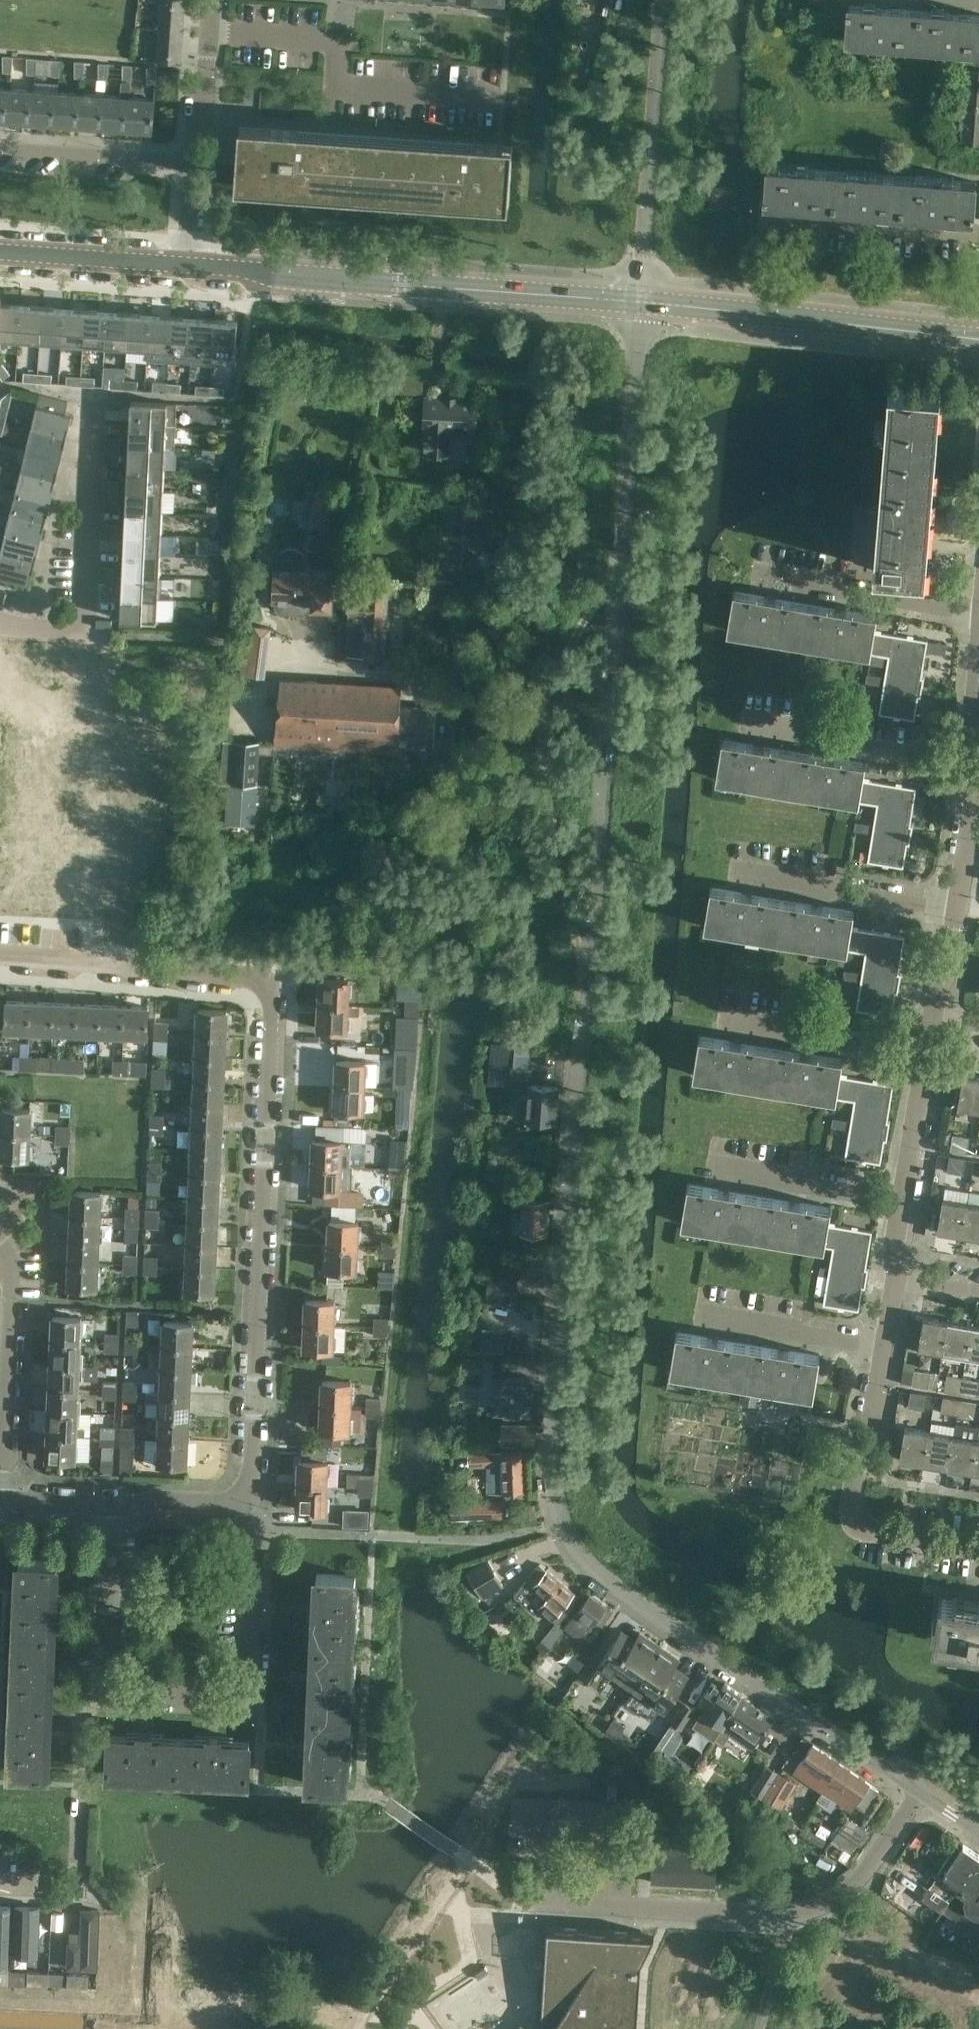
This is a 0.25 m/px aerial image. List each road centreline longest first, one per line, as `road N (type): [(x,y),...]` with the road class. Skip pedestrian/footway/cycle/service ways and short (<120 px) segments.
road 1 (residential): [(920,1794),(571,1552),(553,1524),(550,1480),(637,301)]
road 2 (residential): [(249,1503),(268,983),(0,959)]
road 3 (tertiary): [(185,266),(637,301)]
road 4 (tertiary): [(978,340),(637,301)]
road 5 (residential): [(249,1503),(250,1693),(98,1687)]
road 6 (residential): [(94,394),(85,634),(0,629)]
road 7 (residential): [(978,1556),(856,1523),(883,1347)]
road 8 (residential): [(637,301),(662,0)]
road 9 (residential): [(0,1887),(76,1890),(88,1704),(98,1687)]
road 10 (unclassified): [(536,1901),(791,1915)]
road 11 (residential): [(973,763),(743,723)]
road 12 (residential): [(0,1469),(12,1260),(0,1244)]
road 13 (residential): [(978,612),(755,572)]
road 14 (residential): [(953,908),(734,871)]
road 15 (residential): [(978,244),(761,227)]
road 16 (residential): [(930,1054),(721,1019)]
road 17 (residential): [(907,1203),(711,1166)]
road 18 (residential): [(193,157),(0,146)]
road 19 (residential): [(98,1687),(105,1499)]
road 20 (residential): [(883,1347),(698,1314)]
road 21 (tertiary): [(185,266),(0,252)]
road 22 (residential): [(193,157),(210,0)]
road 23 (residential): [(907,1203),(930,1054)]
road 24 (residential): [(105,1499),(249,1503)]

